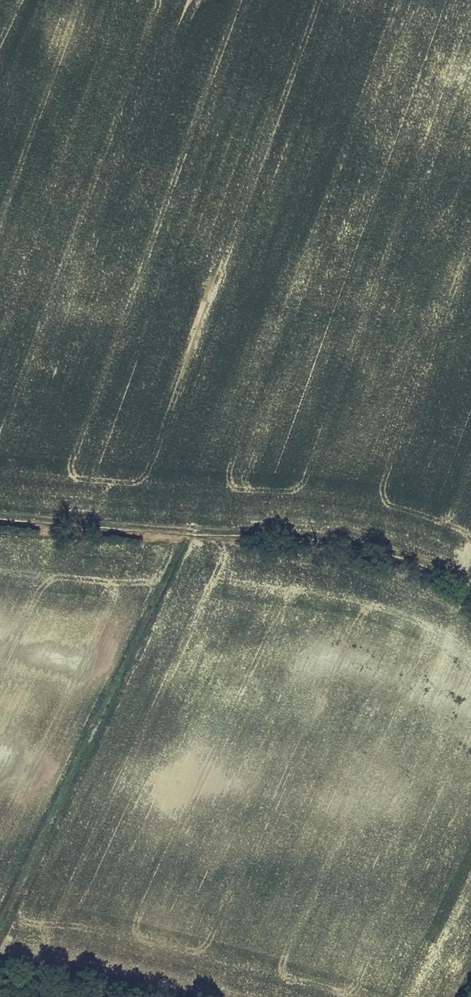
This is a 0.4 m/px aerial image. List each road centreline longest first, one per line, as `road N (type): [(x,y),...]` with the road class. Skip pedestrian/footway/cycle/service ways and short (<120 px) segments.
road 1 (track): [(0,515),(309,534),(373,544),(470,581)]

